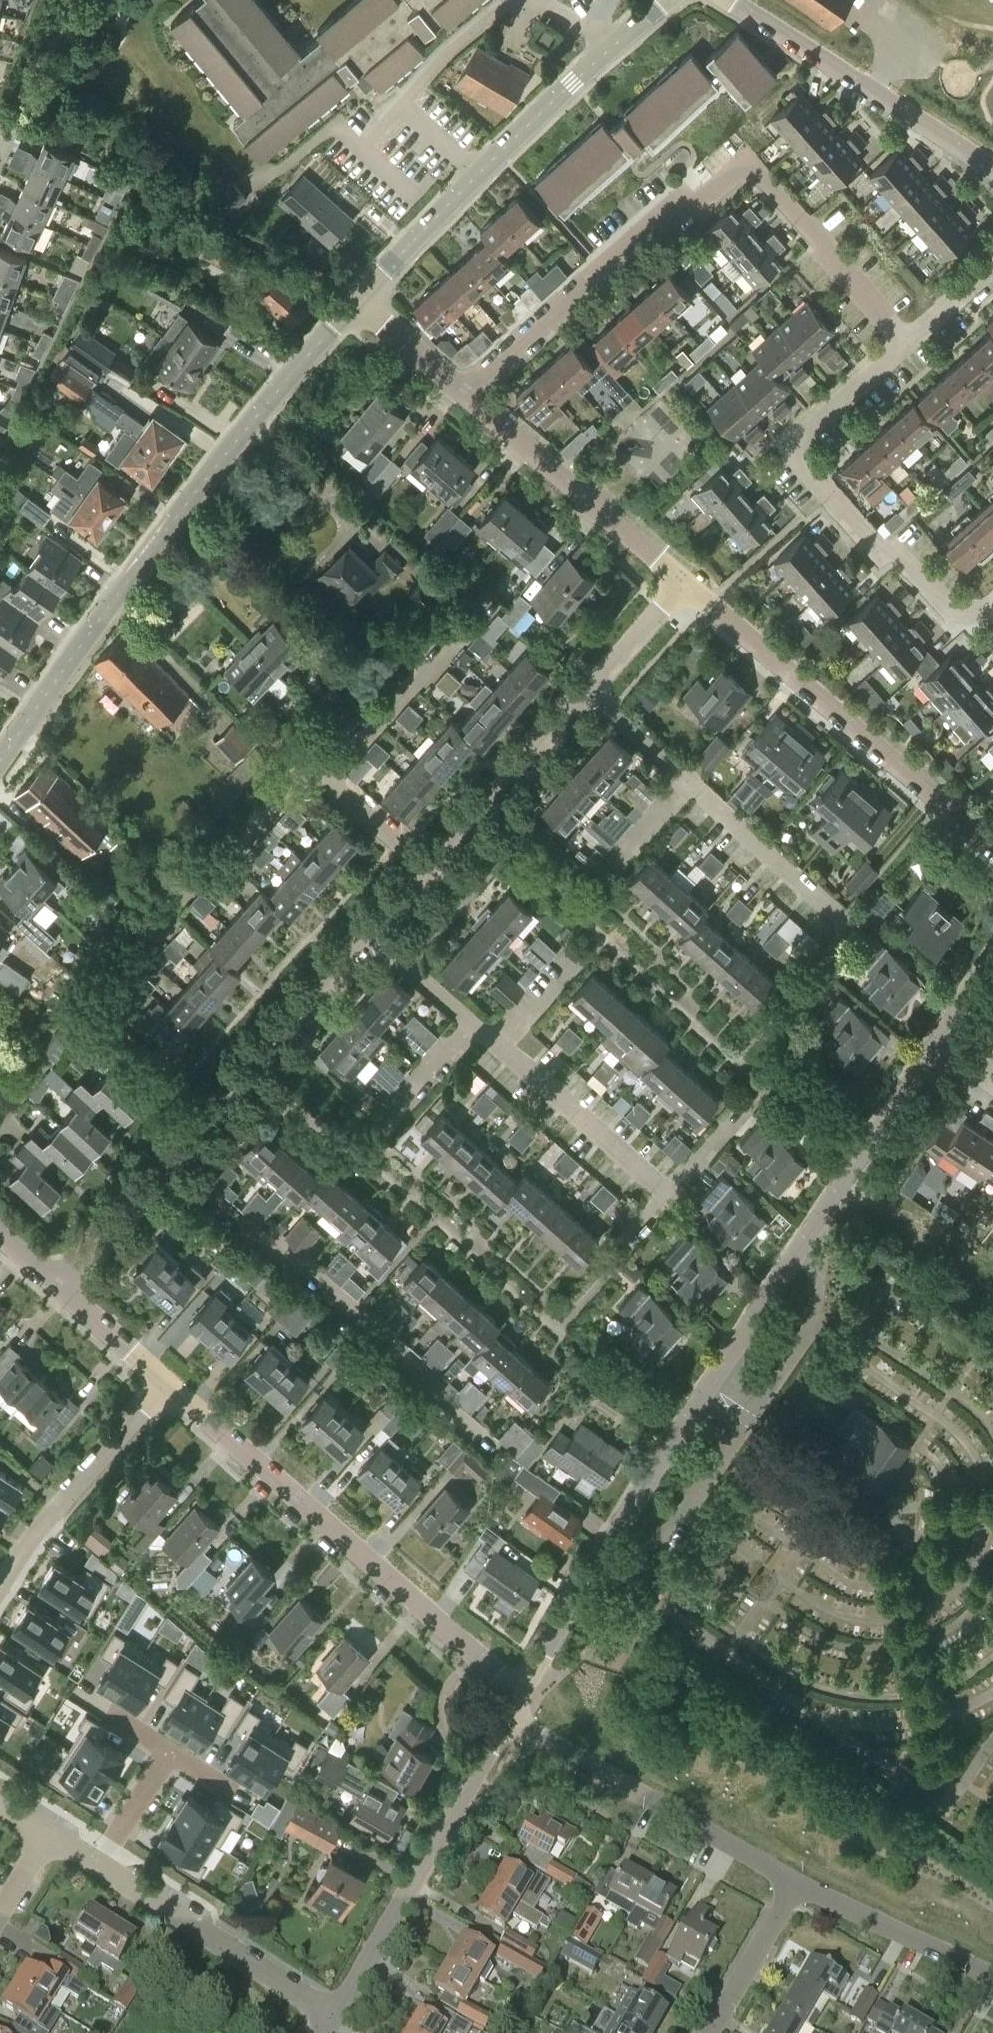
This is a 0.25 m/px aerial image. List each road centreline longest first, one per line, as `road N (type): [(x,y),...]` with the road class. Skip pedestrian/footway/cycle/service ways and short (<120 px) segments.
road 1 (residential): [(517,1691),(930,1042)]
road 2 (tertiary): [(0,757),(278,387),(360,300)]
road 3 (residential): [(517,1691),(158,1377)]
road 4 (residential): [(54,1282),(369,935)]
road 5 (residential): [(816,237),(750,165),(702,202),(660,219),(460,392)]
road 6 (residential): [(992,617),(941,613),(795,459),(799,431),(910,341)]
road 7 (residential): [(803,985),(853,924),(589,692)]
road 8 (tertiary): [(360,300),(477,174),(666,0)]
road 9 (residential): [(668,1193),(369,935)]
road 10 (residential): [(992,833),(687,583)]
road 11 (residential): [(333,2012),(504,1715)]
road 12 (residential): [(796,1892),(504,1715)]
road 13 (residential): [(333,2012),(52,1832)]
road 14 (residential): [(101,995),(216,861),(301,779),(324,776)]
road 15 (residential): [(992,169),(729,0)]
road 16 (residential): [(687,583),(460,392)]
road 17 (residential): [(0,1596),(158,1377)]
road 18 (residential): [(324,776),(489,603)]
road 19 (residential): [(429,869),(589,692)]
road 20 (residential): [(992,1982),(796,1892)]
road 21 (residential): [(937,317),(844,215),(816,237)]
road 22 (residential): [(712,2032),(796,1892)]
road 23 (residential): [(589,692),(687,583)]
road 24 (residential): [(158,1377),(54,1282)]
road 25 (residential): [(429,869),(324,776)]
road 26 (residential): [(910,341),(816,237)]
road 27 (residential): [(460,392),(360,300)]

